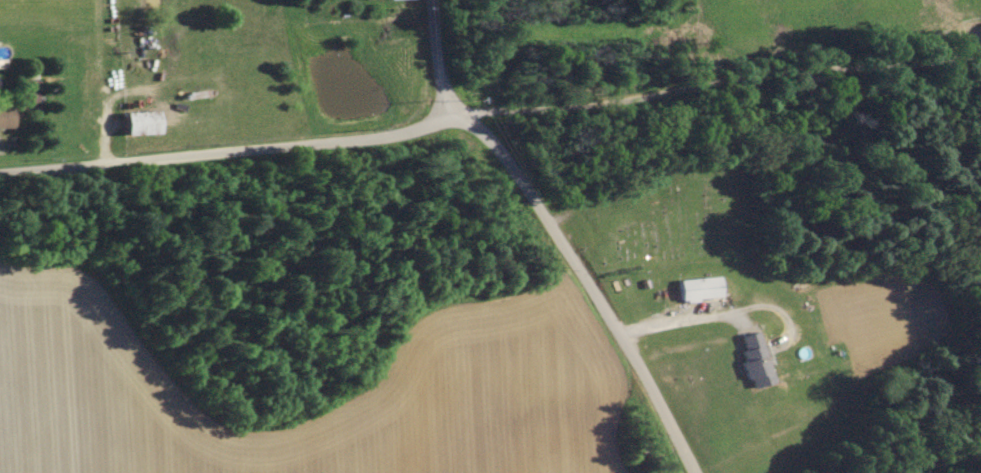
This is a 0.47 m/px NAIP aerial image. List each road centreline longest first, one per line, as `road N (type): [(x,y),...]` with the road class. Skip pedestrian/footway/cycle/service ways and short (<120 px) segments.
road 1 (residential): [(694,472),(612,321),(463,115),(361,137),(0,171)]
road 2 (residential): [(463,115),(617,100),(773,69),(932,64),(980,48)]
road 3 (residential): [(463,115),(447,99),(440,74),(435,0)]

